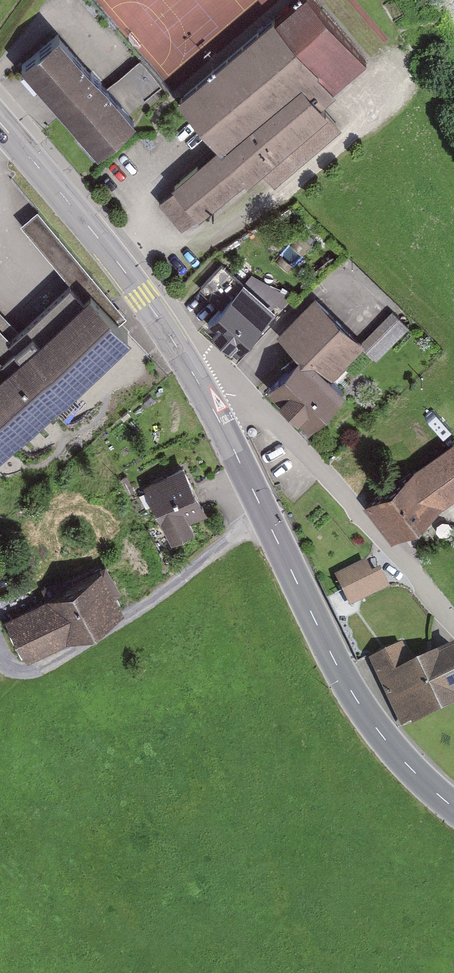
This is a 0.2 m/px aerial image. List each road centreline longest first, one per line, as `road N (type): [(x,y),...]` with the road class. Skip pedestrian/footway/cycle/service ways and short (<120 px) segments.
road 1 (tertiary): [(453,807),(398,757),(356,701),(170,335)]
road 2 (residential): [(453,634),(305,454),(170,335)]
road 3 (tertiary): [(170,335),(0,125)]

